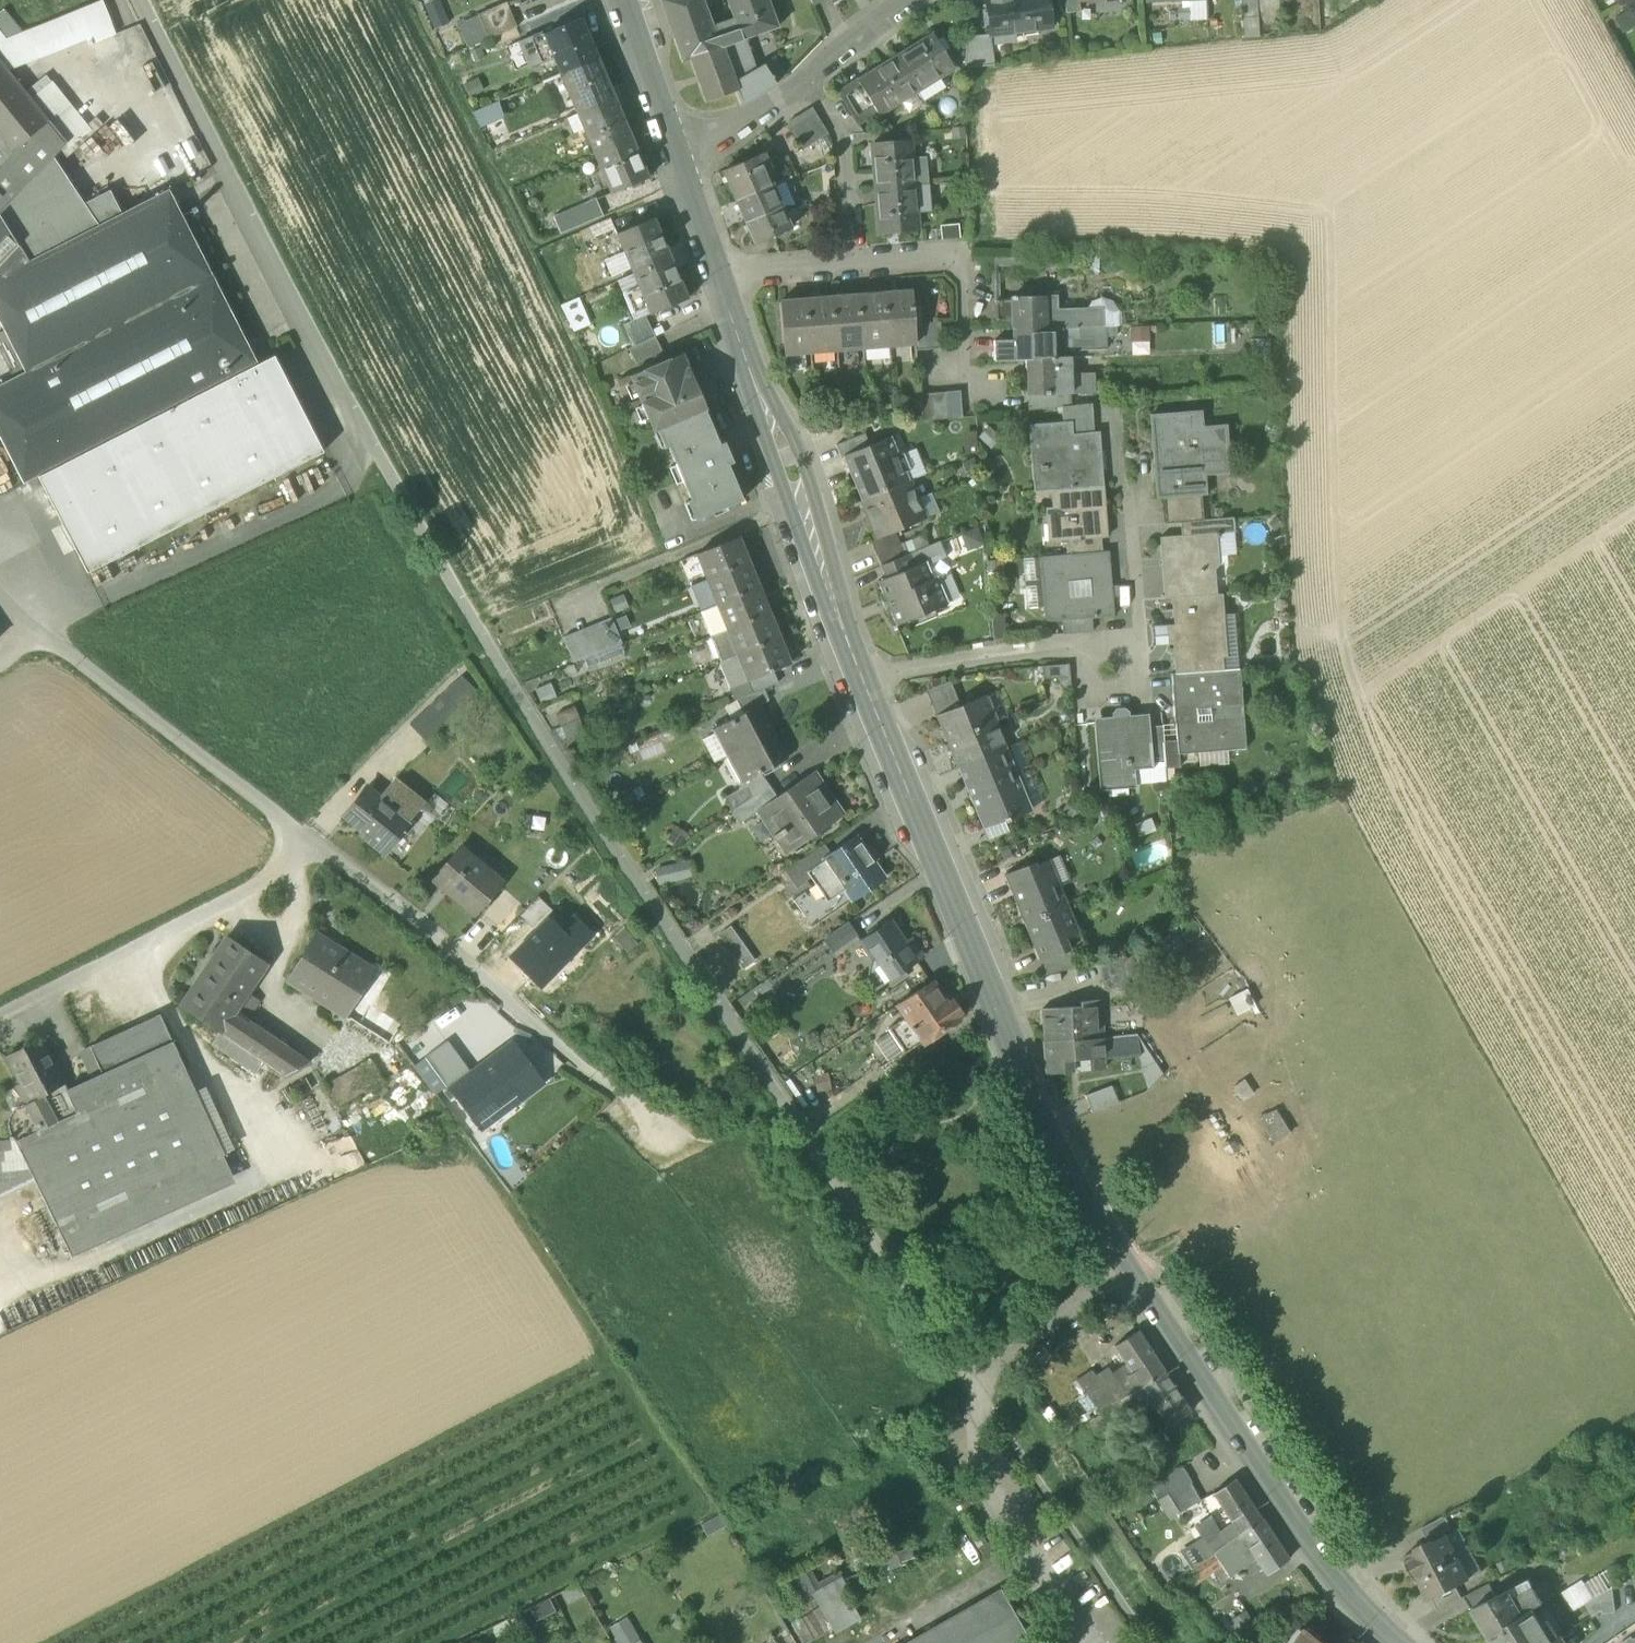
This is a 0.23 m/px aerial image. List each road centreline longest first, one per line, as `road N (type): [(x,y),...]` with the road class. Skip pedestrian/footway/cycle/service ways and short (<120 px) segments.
road 1 (unclassified): [(966,1378),(472,630),(146,0)]
road 2 (residential): [(963,256),(1010,174),(1039,161),(1373,154),(1517,68)]
road 3 (tertiary): [(863,683),(895,776),(1085,1197)]
road 4 (tertiary): [(1400,1642),(1329,1573),(1123,1274)]
road 5 (residential): [(664,1132),(321,851)]
road 6 (tertiary): [(721,282),(863,683)]
road 7 (residential): [(0,1014),(321,851)]
road 8 (residential): [(321,851),(33,637)]
road 9 (residential): [(1086,1642),(968,1462),(966,1378)]
road 10 (residential): [(863,683),(1139,645)]
road 11 (residential): [(806,82),(842,137),(854,264)]
road 12 (residential): [(966,1378),(1123,1274)]
road 13 (tertiary): [(625,0),(682,166)]
road 14 (residential): [(1139,645),(1127,487)]
road 15 (residential): [(682,166),(806,82)]
road 16 (residential): [(806,82),(920,0)]
road 17 (residential): [(721,282),(854,264)]
road 18 (tertiary): [(682,166),(721,282)]

